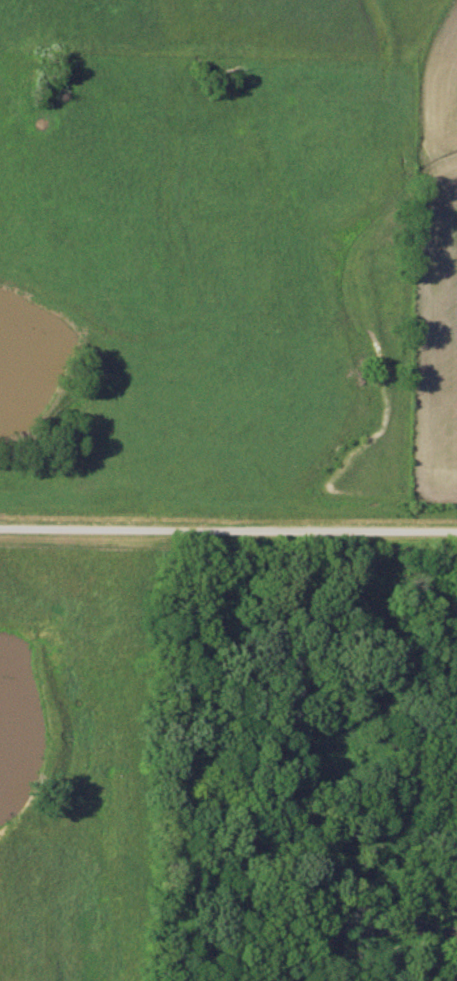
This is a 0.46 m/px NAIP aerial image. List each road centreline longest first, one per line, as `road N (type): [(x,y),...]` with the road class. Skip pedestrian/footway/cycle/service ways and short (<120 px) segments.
road 1 (residential): [(0,530),(456,534)]

